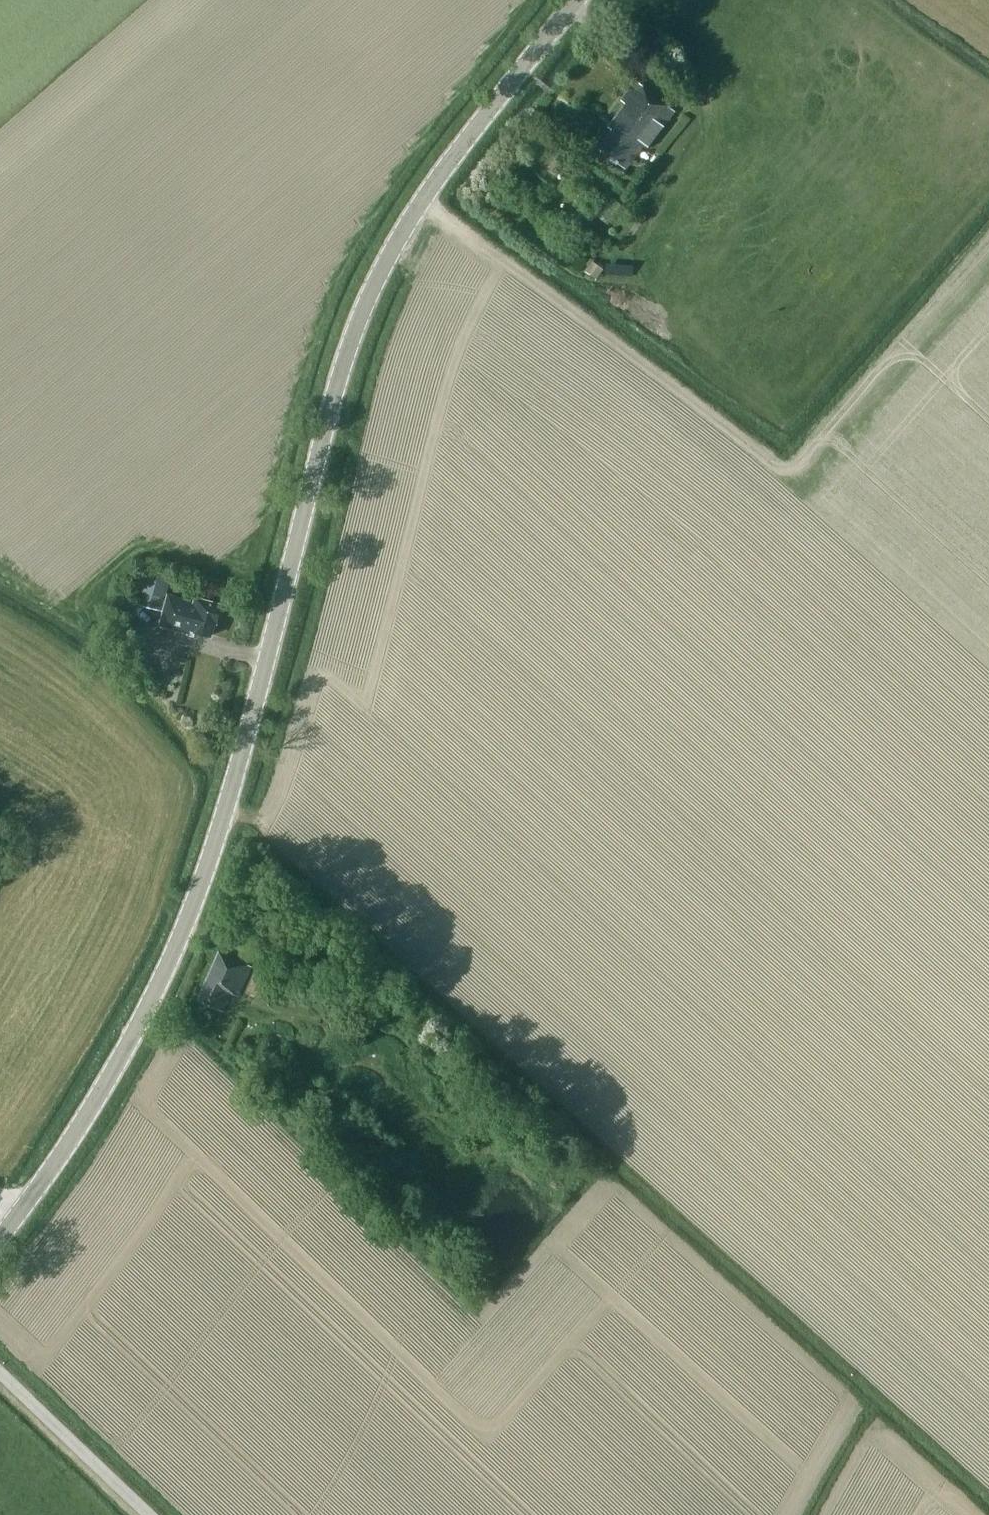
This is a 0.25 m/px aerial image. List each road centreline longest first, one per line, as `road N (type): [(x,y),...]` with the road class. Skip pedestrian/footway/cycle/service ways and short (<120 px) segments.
road 1 (tertiary): [(0,1239),(120,1064),(189,917),(241,757),(338,377),(378,279),(421,207),(577,0)]

